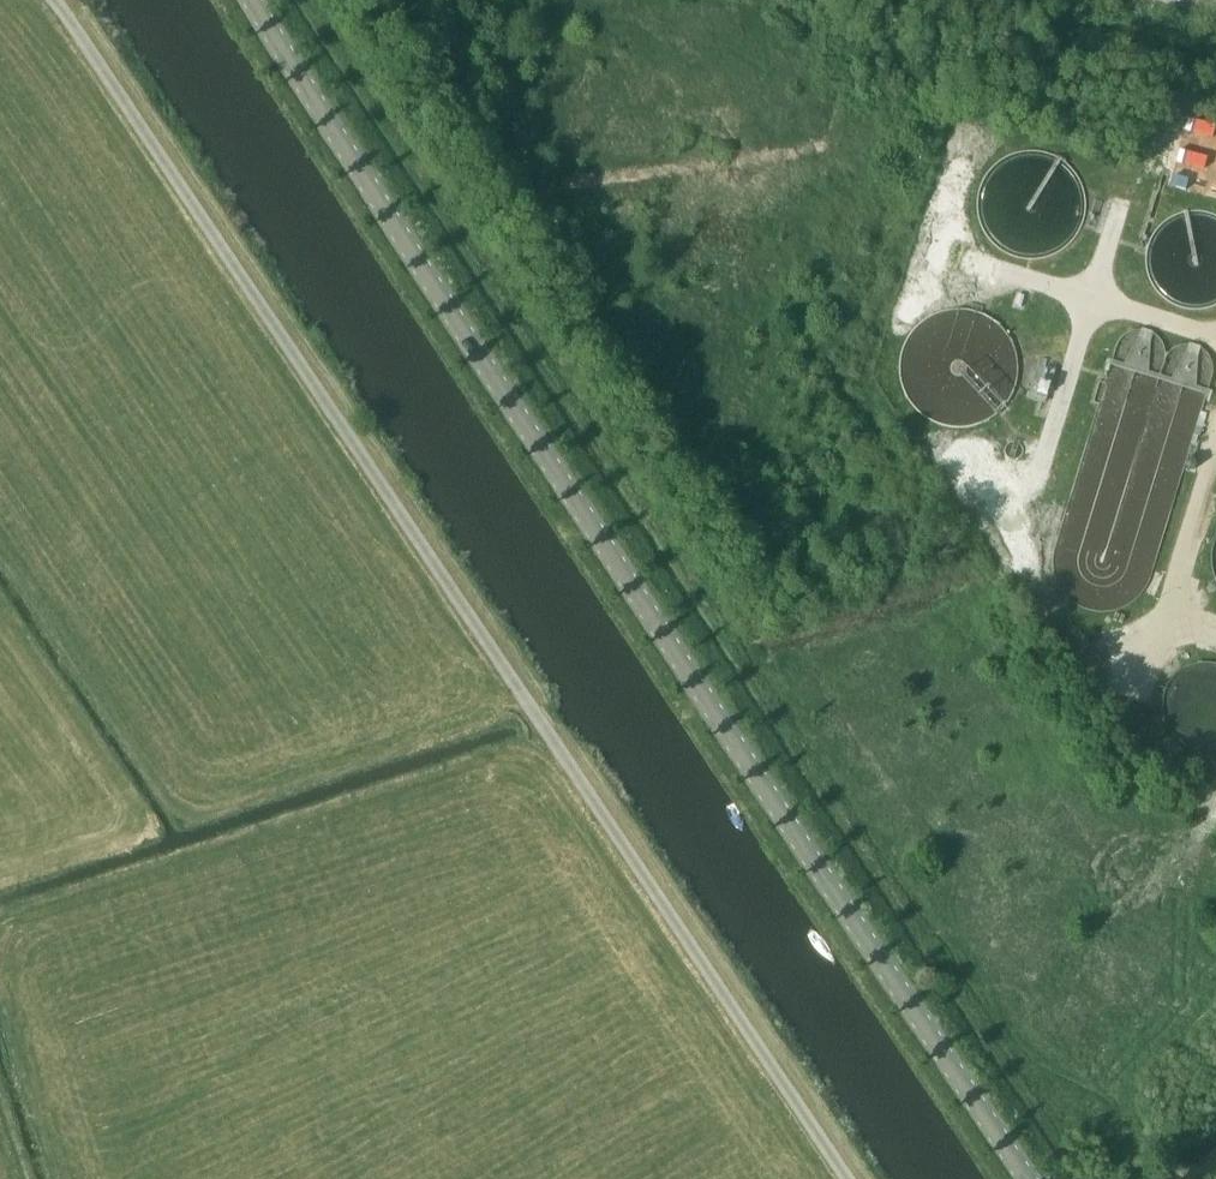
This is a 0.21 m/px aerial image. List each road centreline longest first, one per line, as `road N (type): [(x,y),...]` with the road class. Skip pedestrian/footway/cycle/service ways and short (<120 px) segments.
road 1 (tertiary): [(1028,1178),(262,0)]

